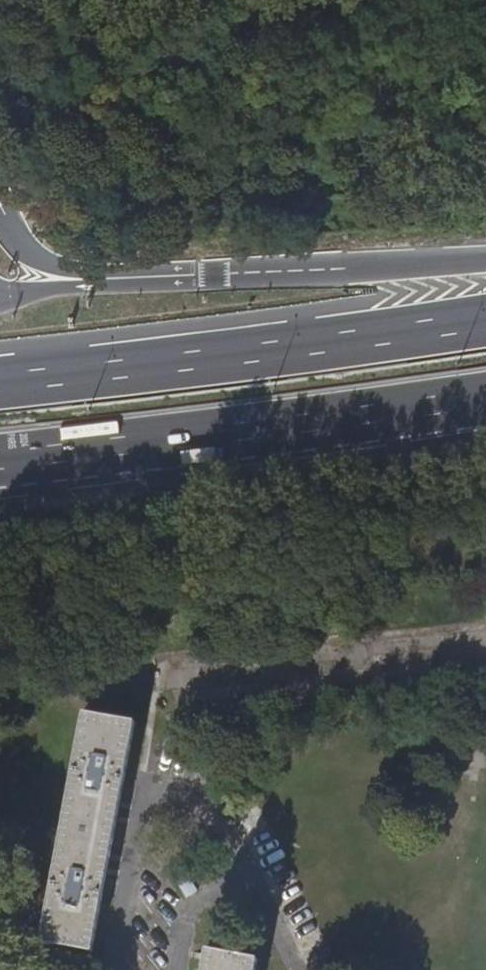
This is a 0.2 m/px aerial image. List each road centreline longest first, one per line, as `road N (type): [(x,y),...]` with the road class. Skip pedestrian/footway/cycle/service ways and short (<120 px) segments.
road 1 (motorway): [(485,318),(0,383)]
road 2 (motorway): [(0,462),(485,398)]
road 3 (motorway): [(485,260),(94,279)]

